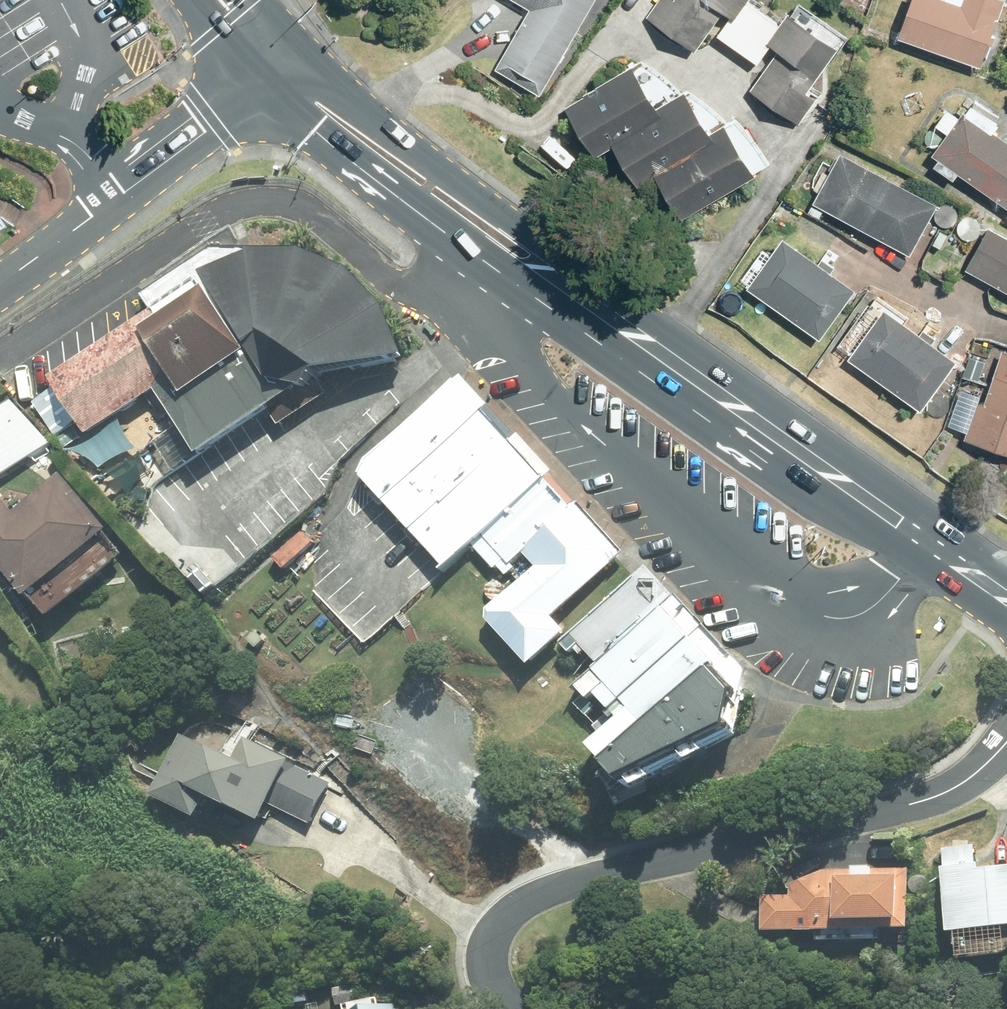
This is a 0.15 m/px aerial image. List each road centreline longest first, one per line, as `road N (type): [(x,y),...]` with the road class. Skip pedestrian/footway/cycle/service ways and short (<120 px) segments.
road 1 (residential): [(1006,735),(984,767),(946,793),(520,903),(503,921),(488,958),(489,977),(514,1008)]
road 2 (primary): [(595,308),(1006,600)]
road 3 (primary): [(595,308),(501,271),(257,81)]
road 4 (primary): [(289,50),(442,175),(530,232),(595,308)]
road 5 (tertiary): [(257,81),(0,278)]

